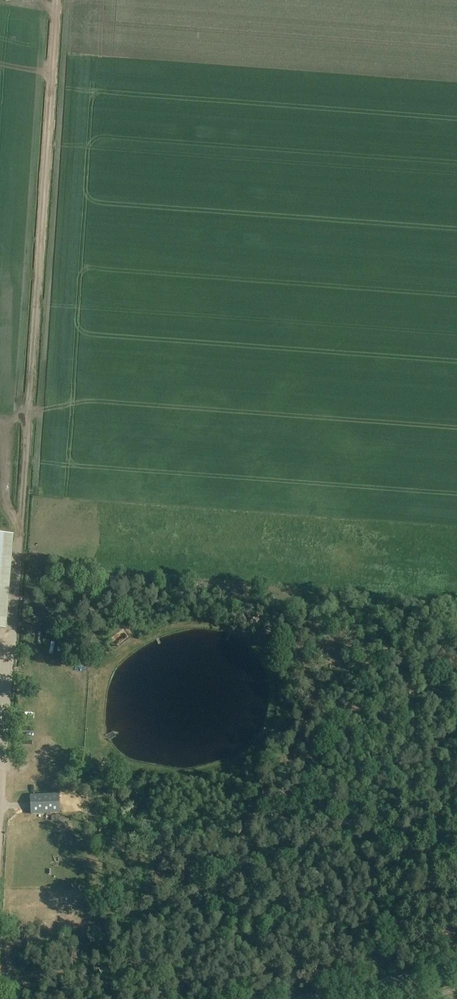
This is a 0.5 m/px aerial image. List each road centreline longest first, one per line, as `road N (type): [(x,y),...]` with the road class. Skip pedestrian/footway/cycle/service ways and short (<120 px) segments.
road 1 (track): [(57,0),(19,539)]
road 2 (tertiary): [(456,970),(313,998)]

